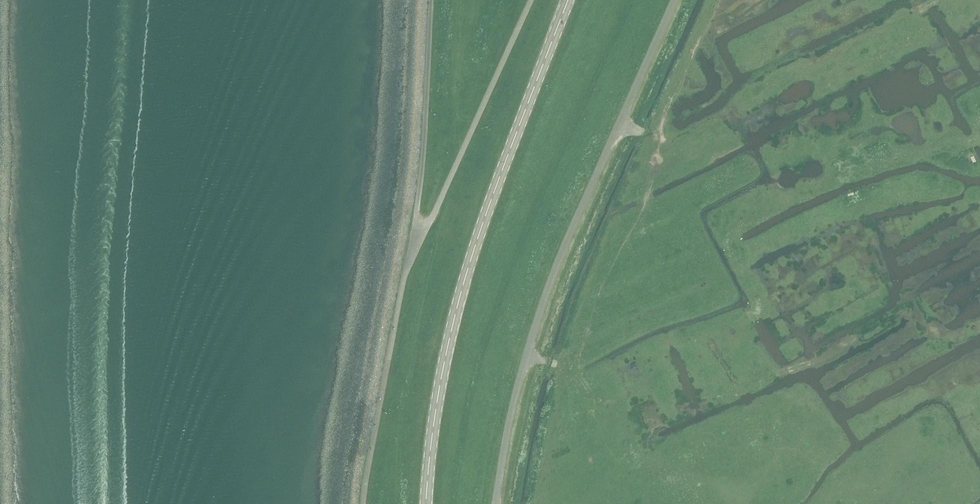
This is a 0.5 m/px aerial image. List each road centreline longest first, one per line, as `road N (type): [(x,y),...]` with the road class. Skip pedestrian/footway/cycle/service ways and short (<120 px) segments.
road 1 (unclassified): [(499,503),(532,340),(674,0)]
road 2 (tertiary): [(427,503),(469,270),(570,0)]

